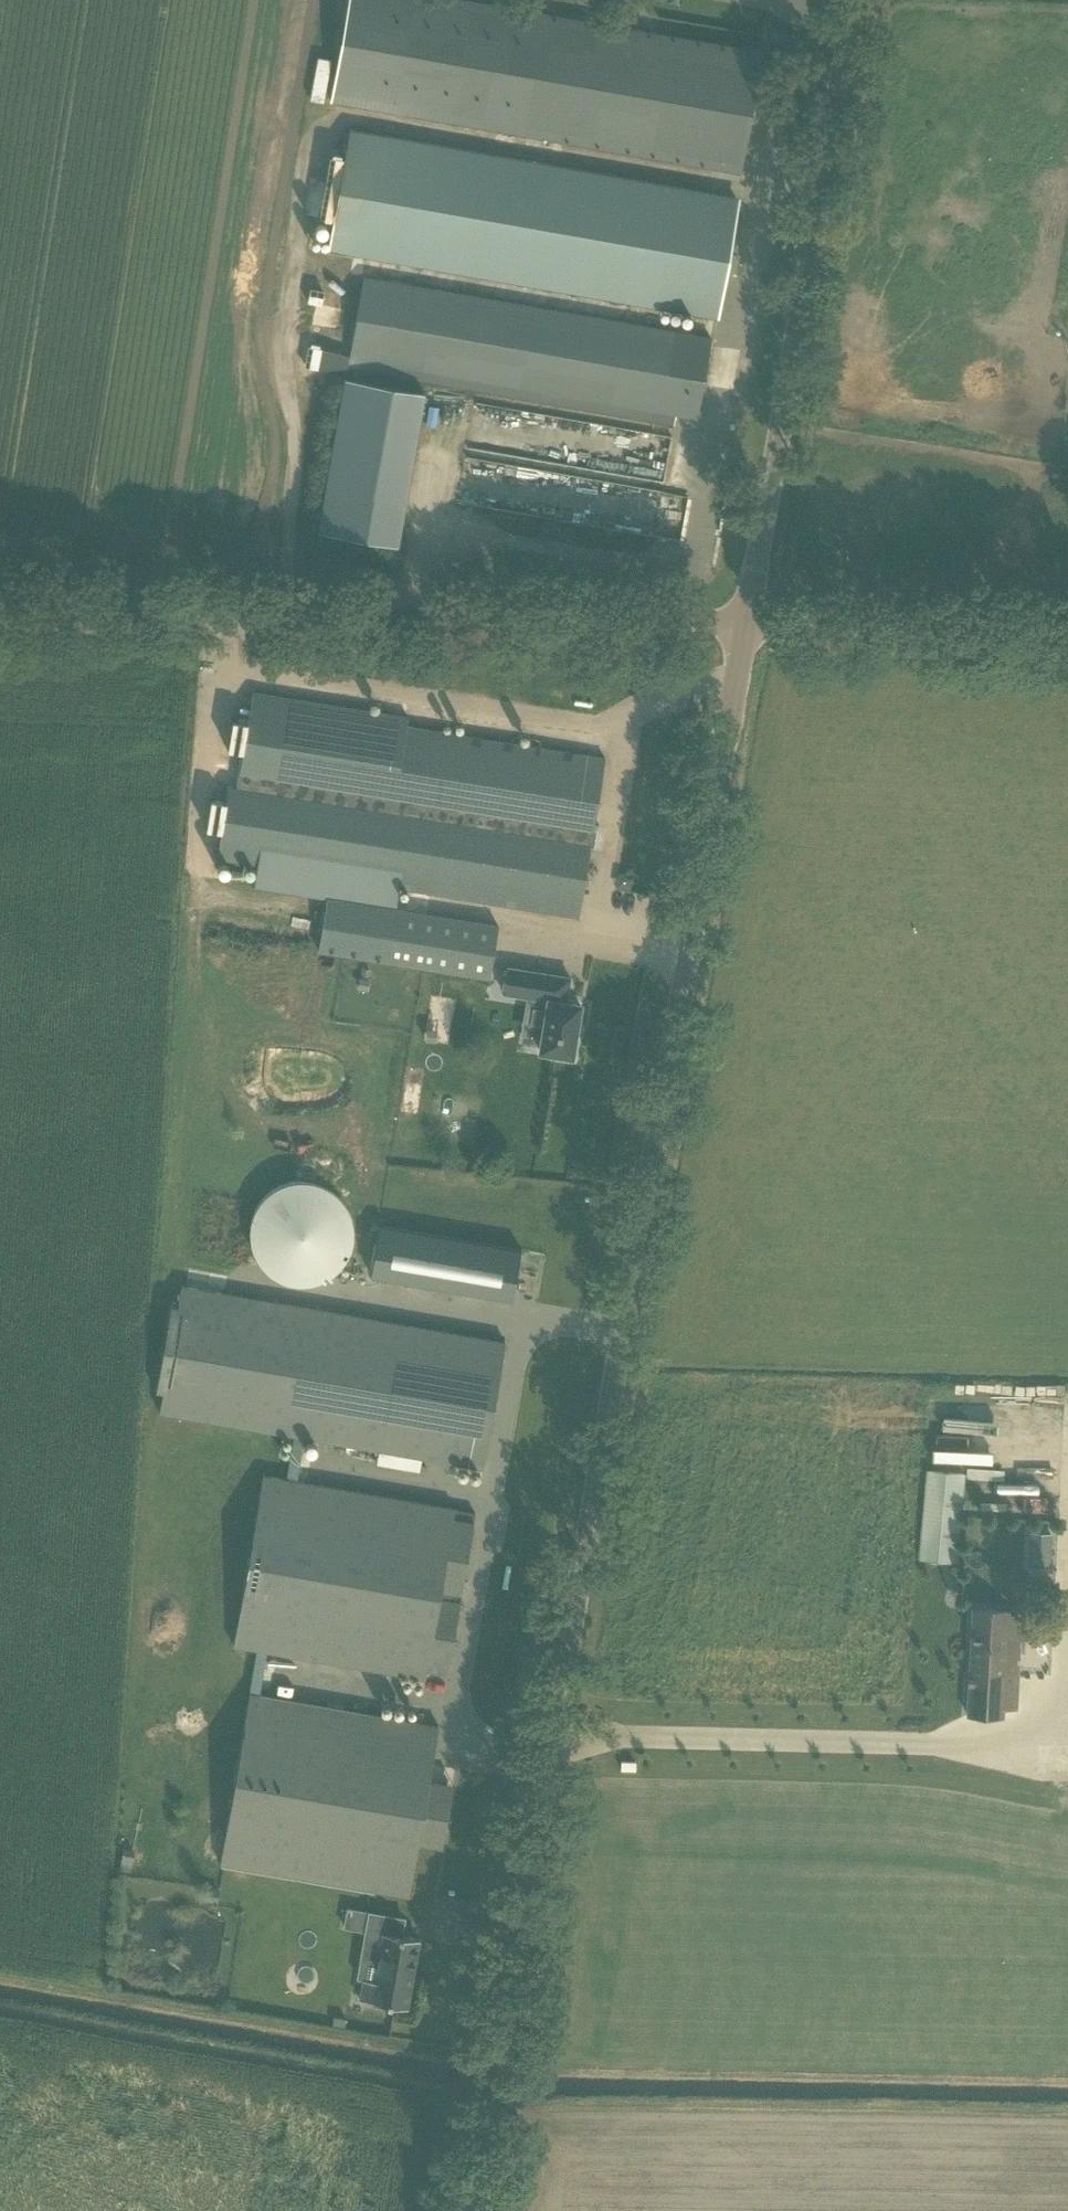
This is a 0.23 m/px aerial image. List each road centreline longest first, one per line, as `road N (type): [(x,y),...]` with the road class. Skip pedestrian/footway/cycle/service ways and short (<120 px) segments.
road 1 (unclassified): [(469,2210),(744,618)]
road 2 (unclassified): [(744,618),(0,600)]
road 3 (unclassified): [(744,618),(854,0)]
road 4 (unclassified): [(1067,626),(744,618)]

